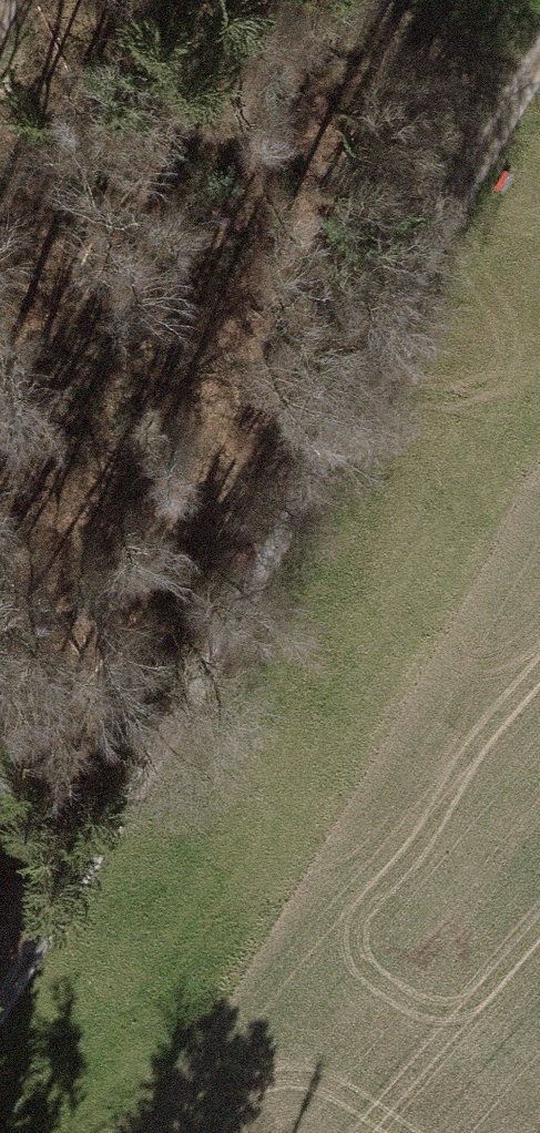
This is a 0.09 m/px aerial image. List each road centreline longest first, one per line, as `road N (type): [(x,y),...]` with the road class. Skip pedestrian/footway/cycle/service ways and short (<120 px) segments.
road 1 (track): [(539,25),(129,789),(22,954),(0,1010)]
road 2 (motorway): [(539,440),(454,684),(329,1132)]

